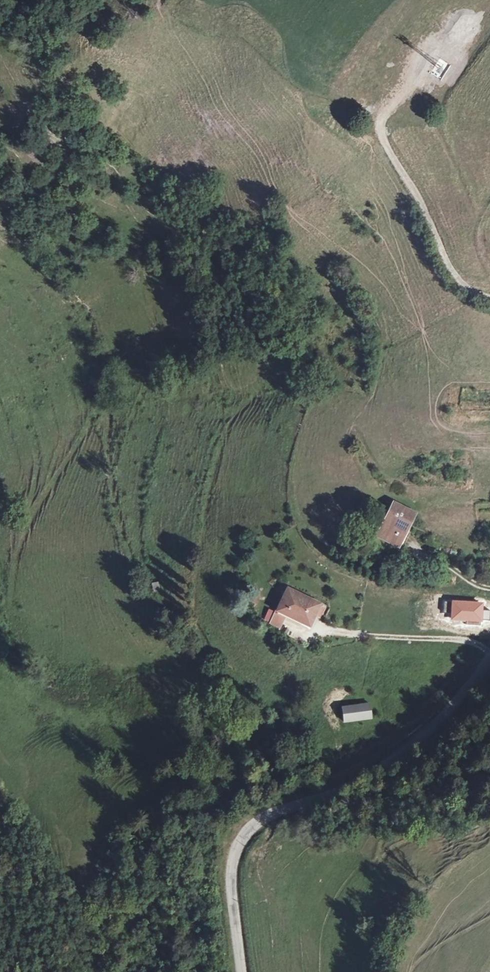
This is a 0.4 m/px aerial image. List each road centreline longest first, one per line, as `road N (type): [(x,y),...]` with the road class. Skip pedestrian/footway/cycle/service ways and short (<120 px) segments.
road 1 (tertiary): [(242,971),(233,871),(245,836),(276,811),(357,780),(409,743),(489,663)]
road 2 (track): [(164,824),(321,775),(388,737),(454,678),(485,668)]
road 3 (track): [(0,804),(74,912),(89,922),(108,916),(104,887),(113,859),(142,829),(164,824)]
road 4 (residential): [(320,631),(469,642),(489,652)]

